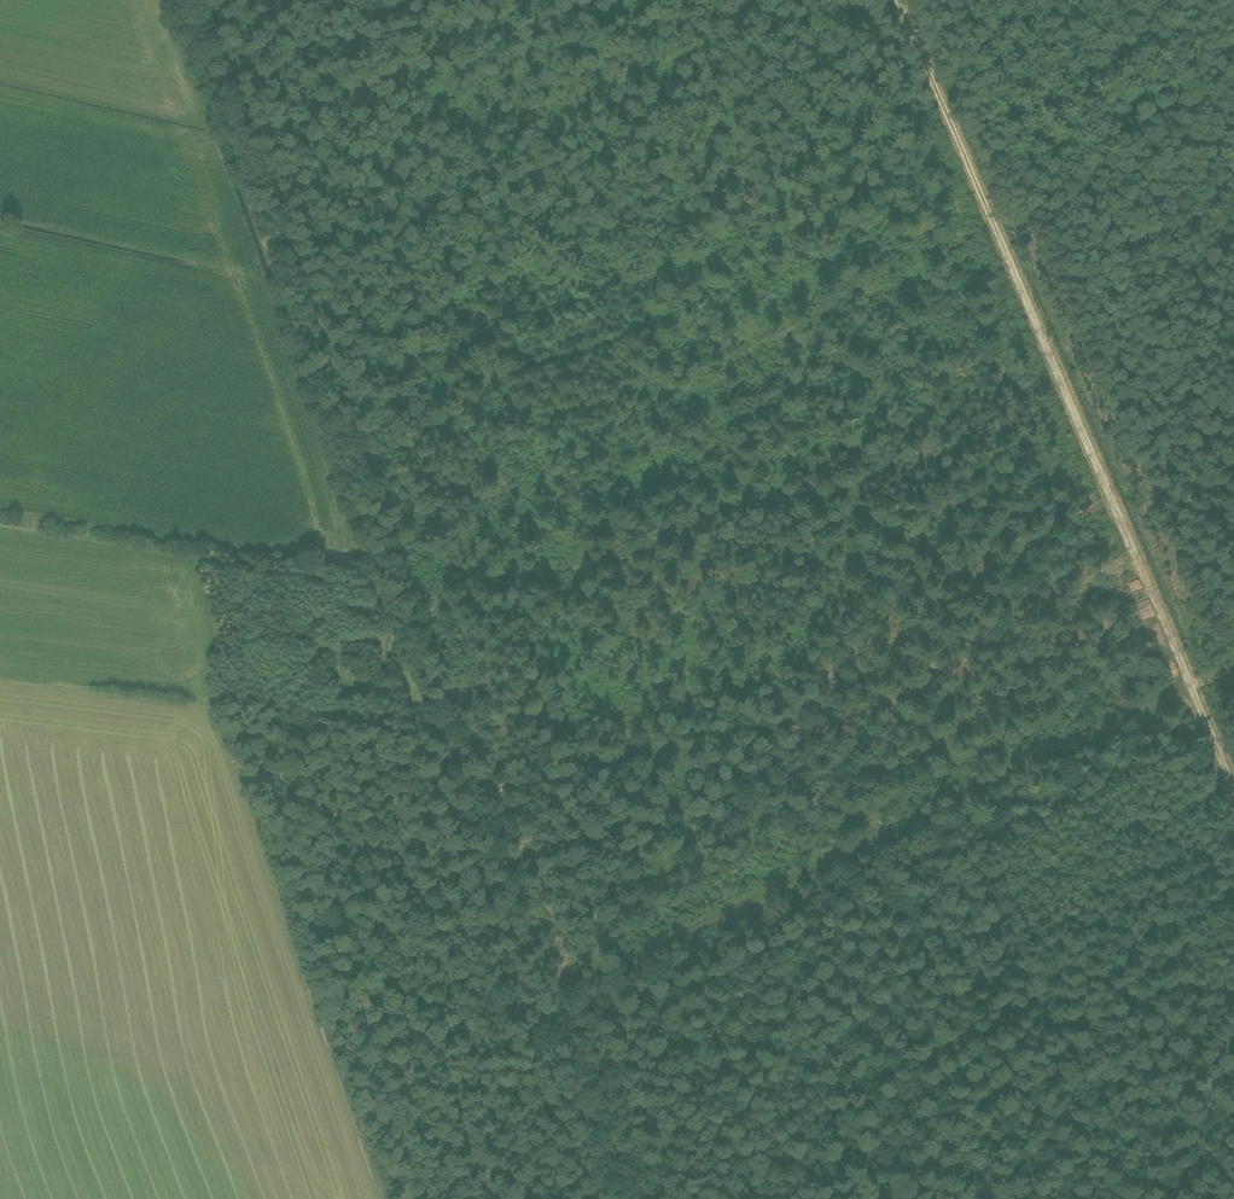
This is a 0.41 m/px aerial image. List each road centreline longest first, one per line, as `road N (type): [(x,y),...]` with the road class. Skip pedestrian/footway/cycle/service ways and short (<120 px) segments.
road 1 (track): [(1233,800),(900,0)]
road 2 (track): [(391,1198),(273,816)]

